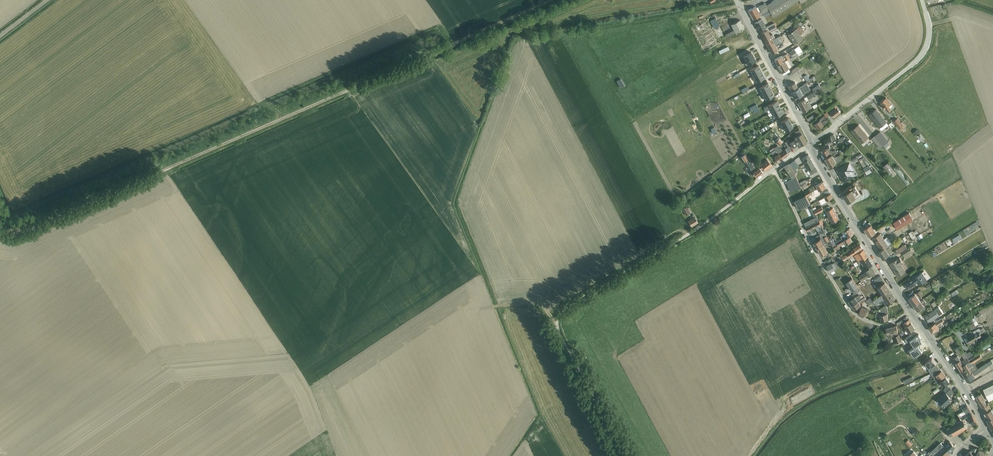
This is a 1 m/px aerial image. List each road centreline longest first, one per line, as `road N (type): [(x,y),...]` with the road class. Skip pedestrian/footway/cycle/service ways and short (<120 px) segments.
road 1 (track): [(0,230),(42,225),(553,0)]
road 2 (residential): [(775,169),(558,318),(626,455)]
road 3 (residential): [(775,169),(854,314),(887,326),(912,312)]
road 4 (unclassified): [(813,143),(924,55),(930,34),(922,0)]
road 5 (tertiary): [(912,312),(813,143)]
road 6 (tertiary): [(813,143),(738,0)]
road 7 (tertiary): [(988,426),(912,312)]

